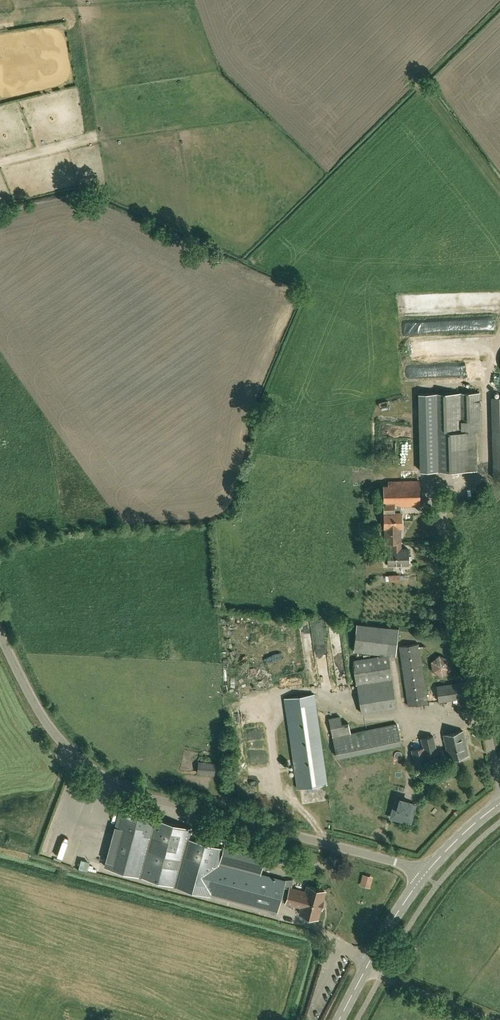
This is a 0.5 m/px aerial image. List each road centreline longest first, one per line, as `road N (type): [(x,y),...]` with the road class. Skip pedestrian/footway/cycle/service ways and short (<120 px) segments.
road 1 (unclassified): [(424,875),(109,782),(82,766),(41,717),(0,637)]
road 2 (track): [(499,339),(488,382),(482,480),(442,496)]
road 3 (secondary): [(339,1019),(424,875)]

